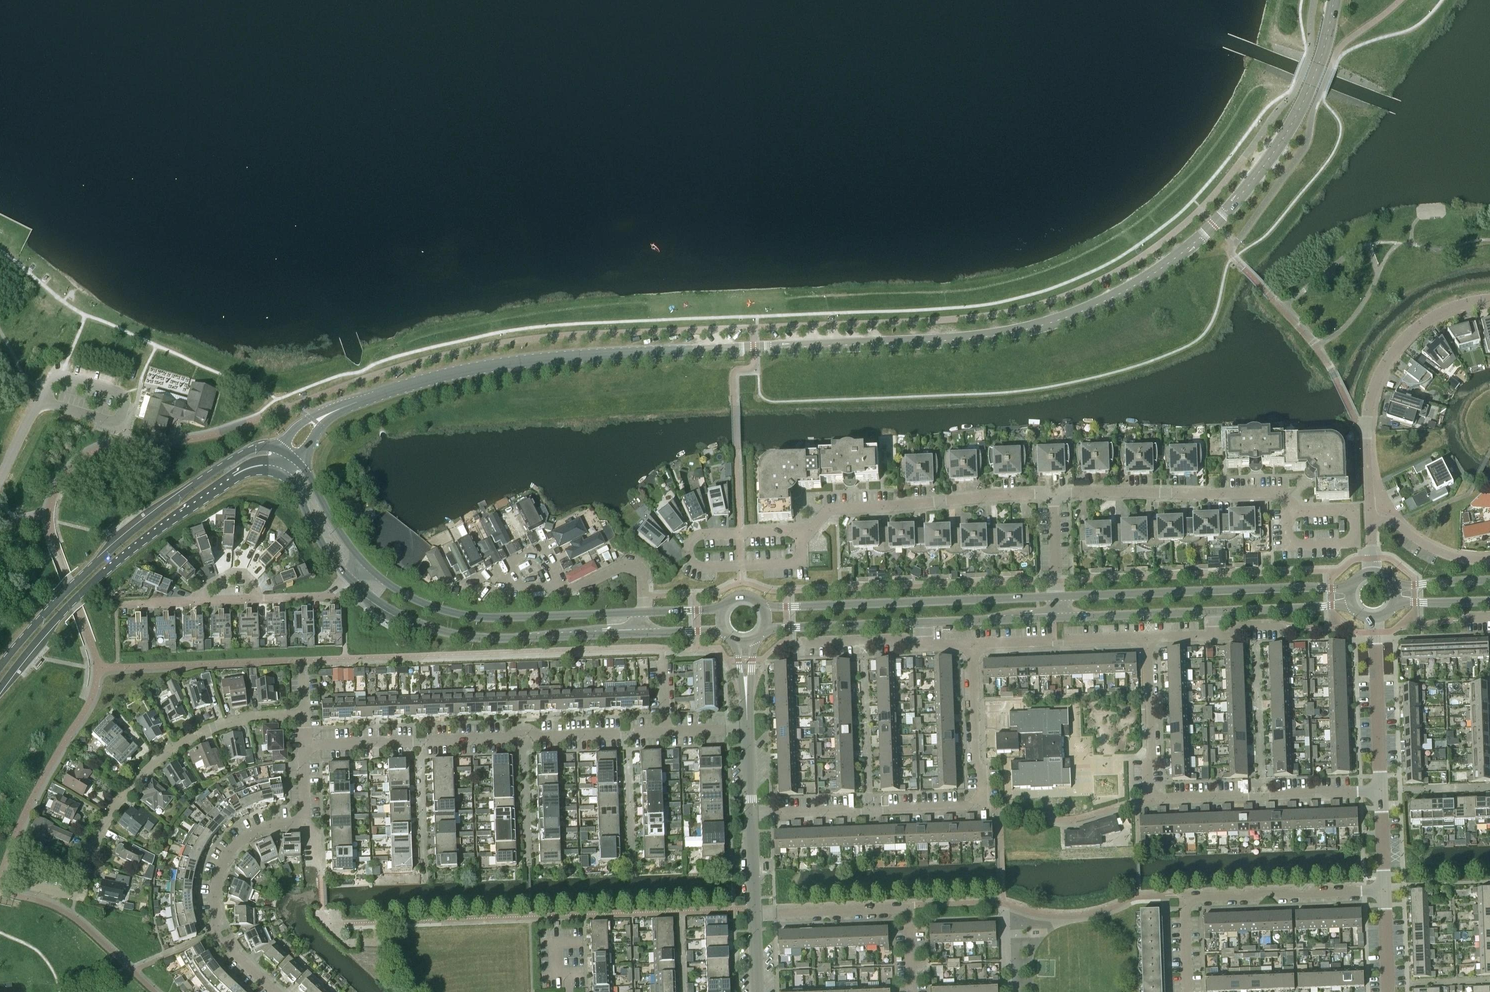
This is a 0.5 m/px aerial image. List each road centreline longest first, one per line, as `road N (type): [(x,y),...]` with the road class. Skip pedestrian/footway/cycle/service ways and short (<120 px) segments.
road 1 (unclassified): [(365,400),(491,364),(970,339),(1085,311),(1197,241),(1272,159),(1321,57),(1333,0)]
road 2 (tertiary): [(1351,588),(764,608)]
road 3 (residential): [(803,534),(836,509),(1052,493),(1281,495)]
road 4 (residential): [(751,818),(974,806),(983,799),(970,646)]
road 5 (residential): [(304,746),(510,739),(523,730),(540,737),(665,733)]
road 6 (tertiary): [(0,693),(76,602),(138,548),(240,476),(277,473)]
road 7 (tertiary): [(280,448),(237,458),(129,534),(0,668)]
road 8 (tertiary): [(348,577),(417,624),(465,637),(639,634)]
road 9 (residential): [(1186,991),(1185,899),(1385,889)]
road 10 (tertiary): [(924,623),(1214,611)]
road 11 (tertiary): [(641,612),(468,616),(419,602),(365,564)]
road 12 (residential): [(87,868),(120,801),(168,751),(251,716),(304,714)]
road 13 (residential): [(1371,522),(1366,434),(1374,391),(1395,349),(1437,313),(1489,304)]
road 14 (residential): [(275,991),(215,936),(216,883),(224,861),(250,835),(306,822)]
road 15 (residential): [(1153,799),(1381,792)]
road 16 (residential): [(740,568),(693,564),(692,540),(803,534)]
road 17 (residential): [(970,646),(1146,637)]
road 18 (residential): [(1381,792),(1374,619)]
road 19 (residential): [(1153,799),(1146,637)]
road 20 (tertiary): [(766,628),(924,623)]
road 21 (residential): [(754,910),(907,909)]
road 22 (residential): [(787,638),(925,645)]
road 23 (residential): [(87,868),(31,856),(25,885),(75,895)]
road 24 (tertiary): [(1214,611),(1351,604)]
road 25 (tertiary): [(277,473),(296,487),(325,550),(348,577)]
road 26 (residential): [(1371,522),(1405,528),(1446,557),(1489,561)]
road 27 (unclassified): [(560,591),(637,567),(641,612)]
road 28 (tertiary): [(365,564),(299,462)]

